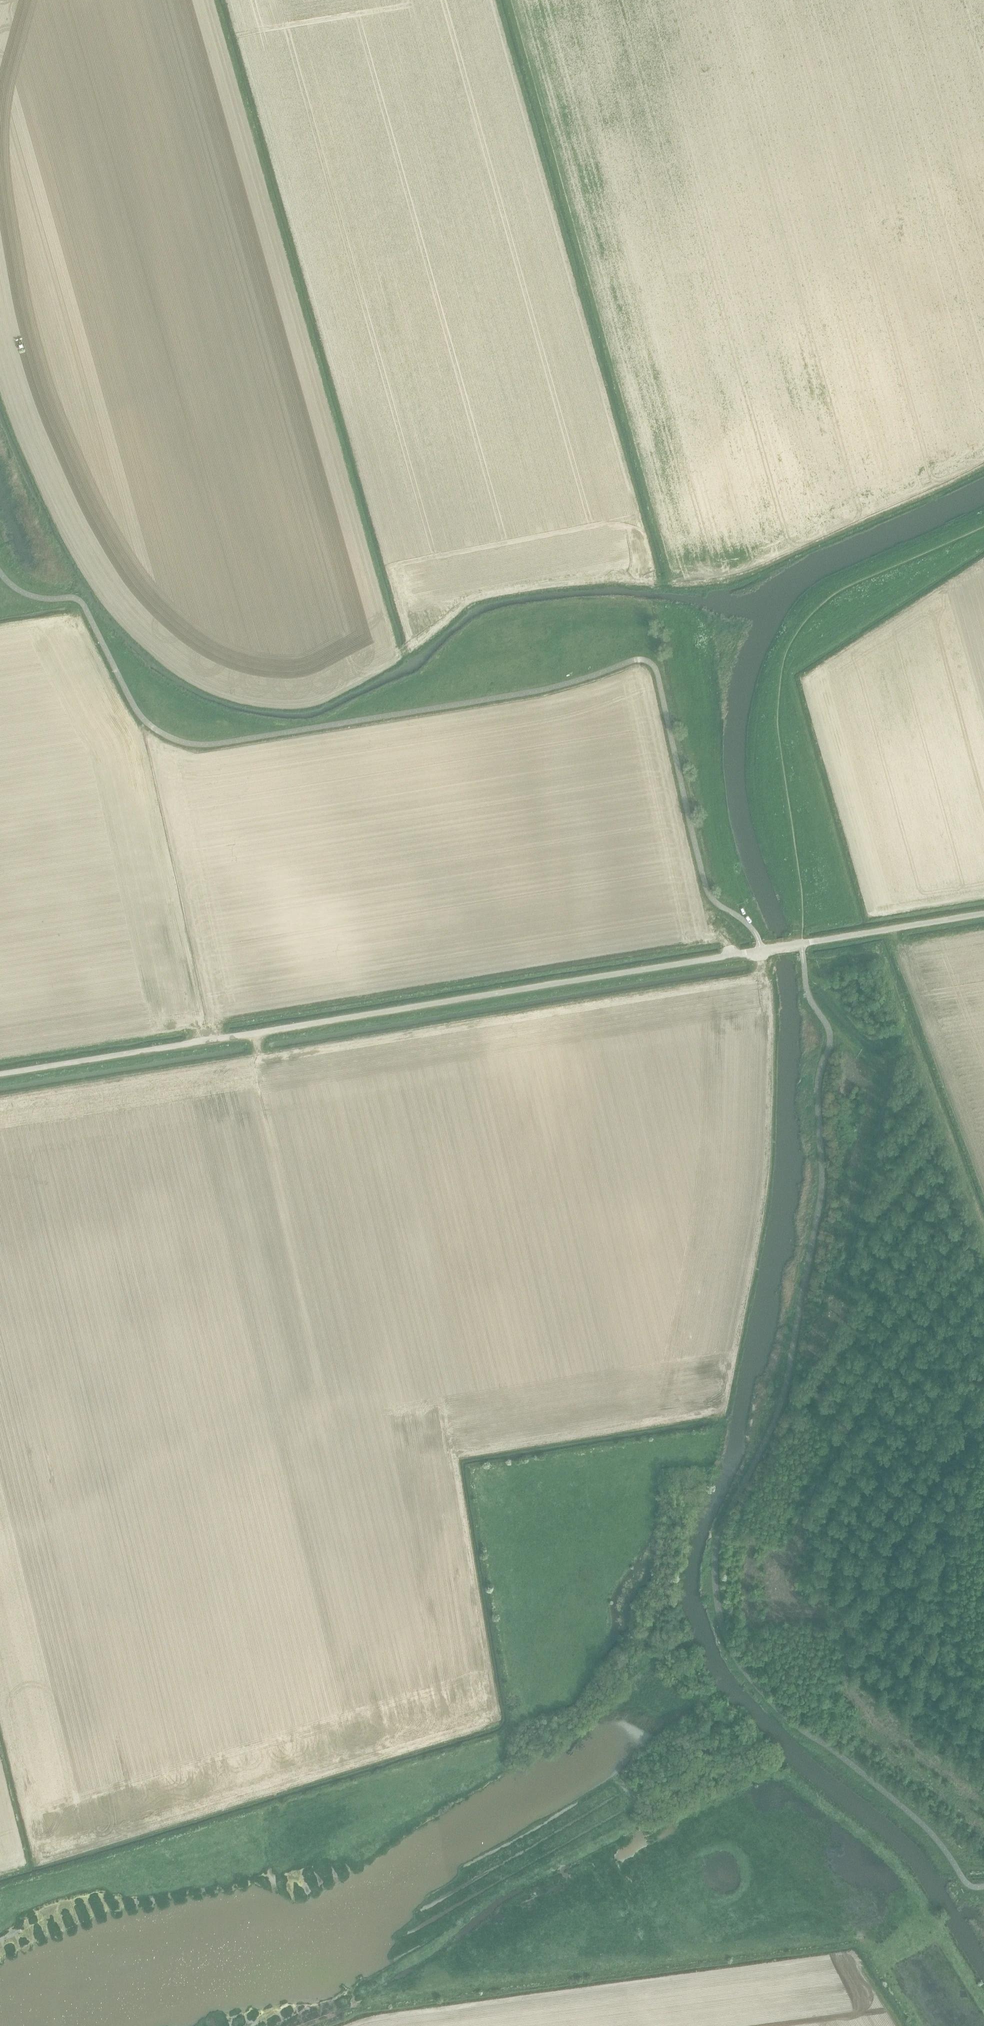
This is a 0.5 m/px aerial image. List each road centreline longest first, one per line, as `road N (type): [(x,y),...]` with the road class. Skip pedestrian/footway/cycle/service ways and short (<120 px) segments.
road 1 (track): [(255,1033),(761,950)]
road 2 (track): [(0,1074),(255,1033)]
road 3 (track): [(802,943),(983,914)]

